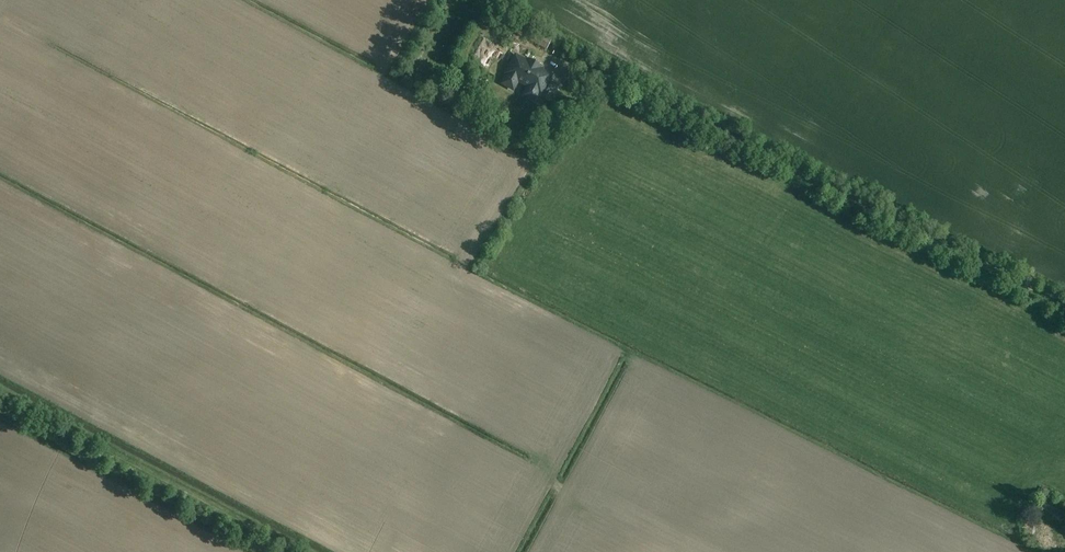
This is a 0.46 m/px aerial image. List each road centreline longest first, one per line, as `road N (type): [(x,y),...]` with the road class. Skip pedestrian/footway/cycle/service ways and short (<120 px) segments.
road 1 (track): [(1064,304),(582,61)]

